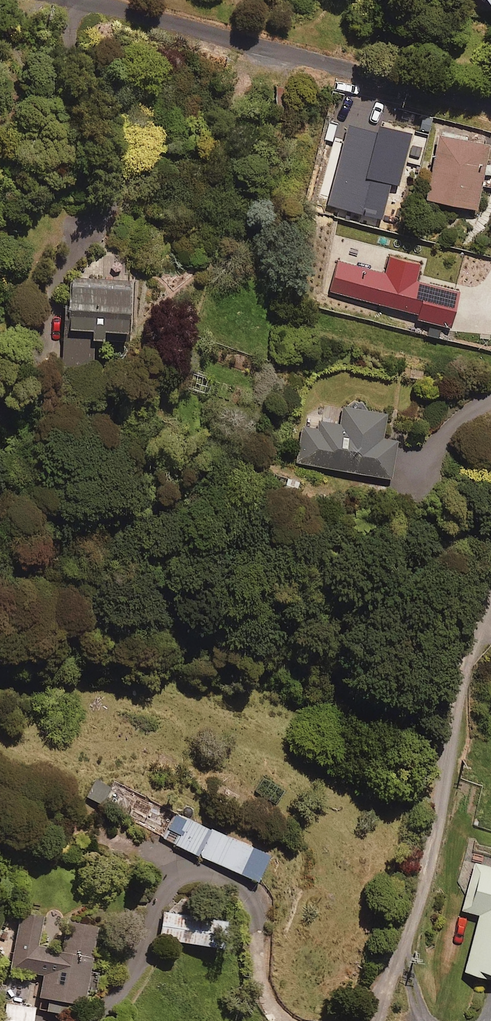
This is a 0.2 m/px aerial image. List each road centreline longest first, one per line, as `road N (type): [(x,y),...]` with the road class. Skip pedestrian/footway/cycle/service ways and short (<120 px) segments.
road 1 (residential): [(490,109),(75,0)]
road 2 (residential): [(490,607),(453,725),(425,882),(379,1020)]

